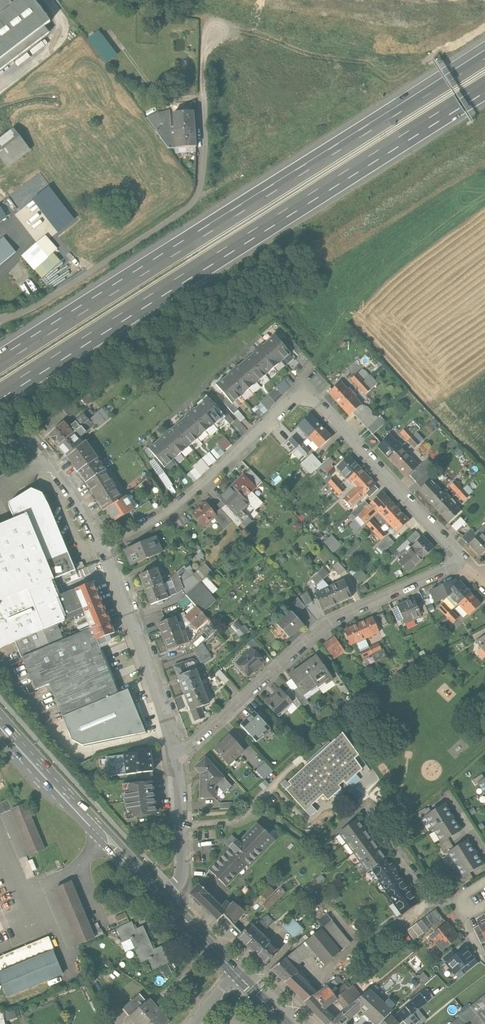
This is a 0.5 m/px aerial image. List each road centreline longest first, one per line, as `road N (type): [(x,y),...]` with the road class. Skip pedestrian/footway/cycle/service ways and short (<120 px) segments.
road 1 (motorway): [(484,57),(0,365)]
road 2 (motorway): [(0,390),(484,83)]
road 3 (residential): [(176,759),(319,631),(467,564)]
road 4 (residential): [(204,95),(196,198),(39,305),(0,322)]
road 5 (residential): [(105,540),(184,500),(303,385)]
road 6 (track): [(484,197),(356,296),(310,365)]
road 7 (residential): [(467,564),(303,385)]
road 8 (secondary): [(0,727),(166,899)]
road 9 (residential): [(176,759),(105,540)]
road 10 (residential): [(166,899),(181,874),(176,759)]
road 11 (residential): [(460,897),(448,903),(429,892),(365,808)]
road 12 (residential): [(105,540),(33,440)]

